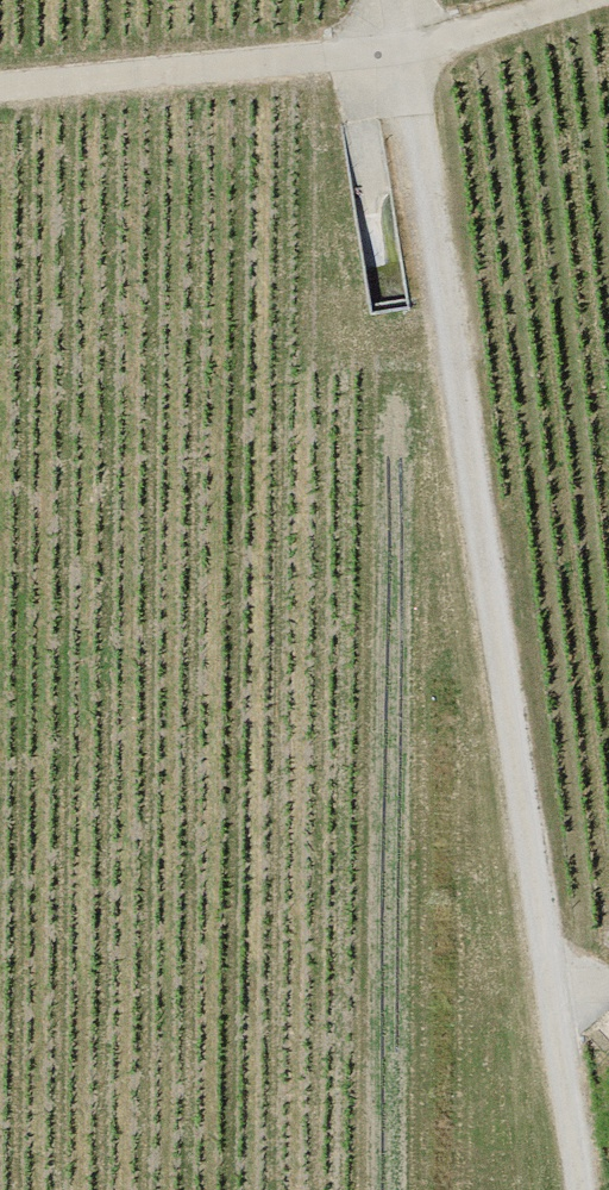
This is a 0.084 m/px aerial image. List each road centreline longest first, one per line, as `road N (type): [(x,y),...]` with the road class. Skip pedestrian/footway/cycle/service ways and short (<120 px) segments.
road 1 (track): [(451,342),(552,976)]
road 2 (track): [(403,37),(0,78)]
road 3 (track): [(451,342),(403,37)]
road 4 (track): [(552,976),(584,1189)]
road 5 (track): [(529,0),(403,37)]

